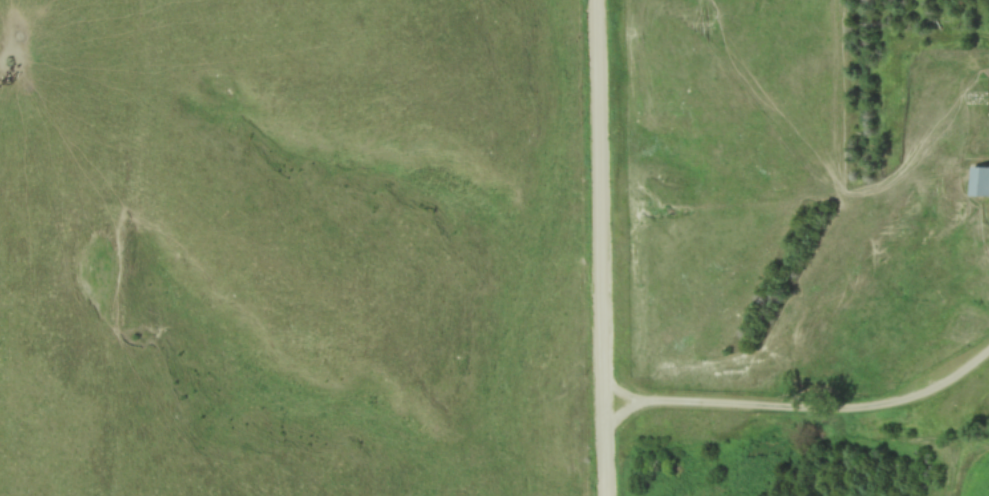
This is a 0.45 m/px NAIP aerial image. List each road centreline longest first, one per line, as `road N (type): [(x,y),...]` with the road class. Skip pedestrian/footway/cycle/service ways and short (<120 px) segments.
road 1 (residential): [(605,495),(596,0)]

